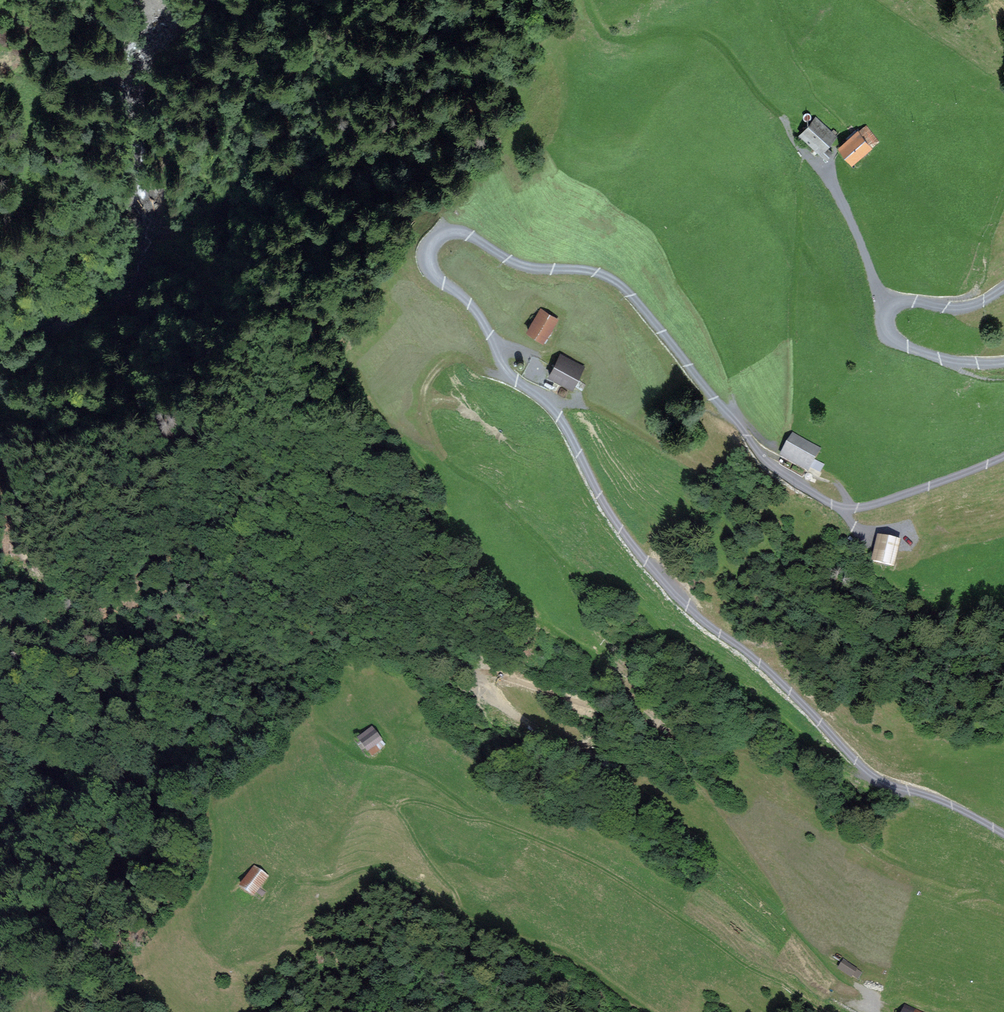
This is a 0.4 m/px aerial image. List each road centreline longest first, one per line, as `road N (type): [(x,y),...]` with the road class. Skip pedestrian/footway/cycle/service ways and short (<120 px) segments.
road 1 (unclassified): [(1003,457),(870,506),(834,505),(766,461),(612,279),(514,263),(456,232),(430,246),(435,274),(478,313),(511,378),(562,424),(647,564),(850,754)]
road 2 (track): [(826,1011),(602,868),(483,817),(421,773),(366,760),(326,735)]
road 3 (track): [(651,1011),(577,959),(507,933),(389,868),(299,881)]
road 4 (track): [(511,378),(449,359),(424,389),(426,419),(446,462),(496,495),(567,565)]
road 5 (track): [(806,155),(716,41),(687,32),(610,37),(586,0)]
road 6 (unclassified): [(1003,287),(971,305),(897,304),(887,322),(912,349),(962,363),(1003,362)]
road 7 (track): [(483,817),(417,800),(398,809),(458,894),(455,906)]
road 8 (unclassified): [(1003,834),(944,801),(883,782),(850,754)]

